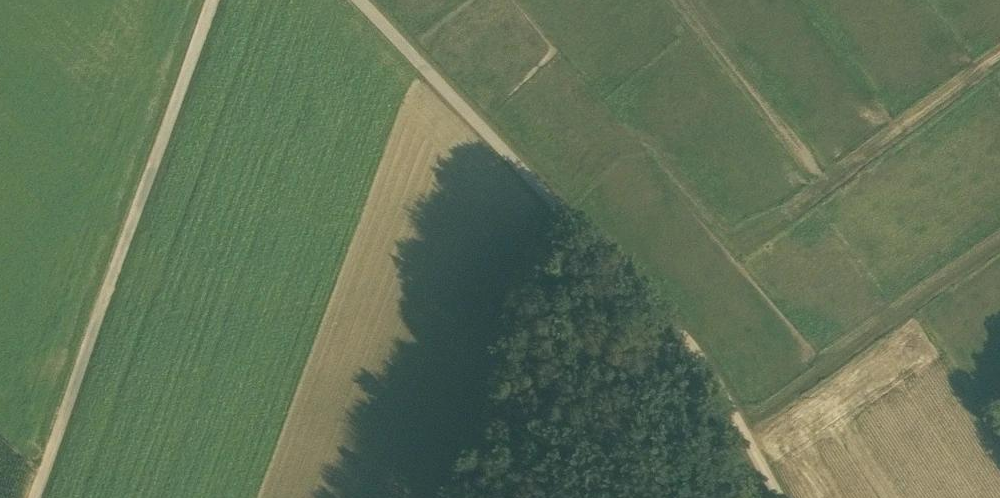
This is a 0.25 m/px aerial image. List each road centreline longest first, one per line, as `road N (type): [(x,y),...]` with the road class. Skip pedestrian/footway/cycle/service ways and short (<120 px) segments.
road 1 (track): [(359,0),(692,347),(782,497)]
road 2 (track): [(30,497),(211,0)]
road 3 (track): [(740,428),(999,242)]

